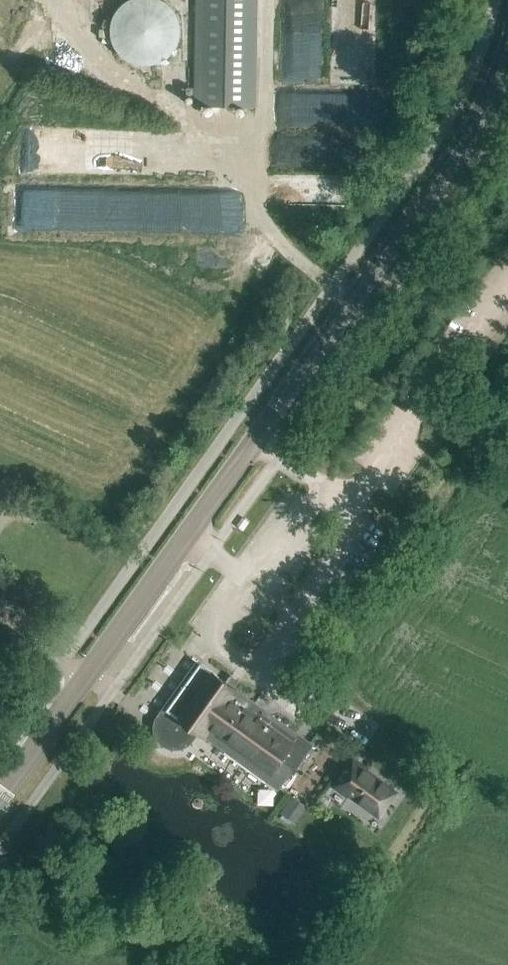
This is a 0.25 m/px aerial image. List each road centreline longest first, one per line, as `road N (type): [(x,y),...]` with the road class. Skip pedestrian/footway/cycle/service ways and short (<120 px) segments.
road 1 (secondary): [(86,676),(433,198),(474,135),(507,59)]
road 2 (secondary): [(0,796),(86,676)]

